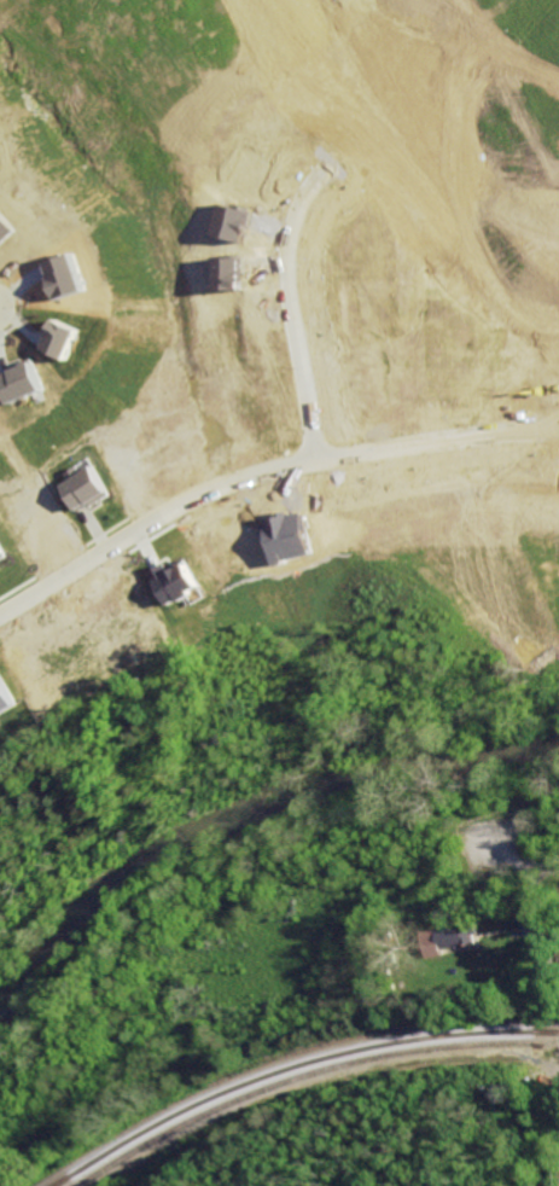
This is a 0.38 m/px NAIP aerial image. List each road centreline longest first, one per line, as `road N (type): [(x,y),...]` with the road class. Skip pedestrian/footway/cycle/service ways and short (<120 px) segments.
road 1 (residential): [(314,460),(290,250),(303,213),(336,173)]
road 2 (residential): [(0,607),(168,510)]
road 3 (residential): [(558,996),(526,877),(494,839)]
road 4 (residential): [(168,510),(314,460)]

